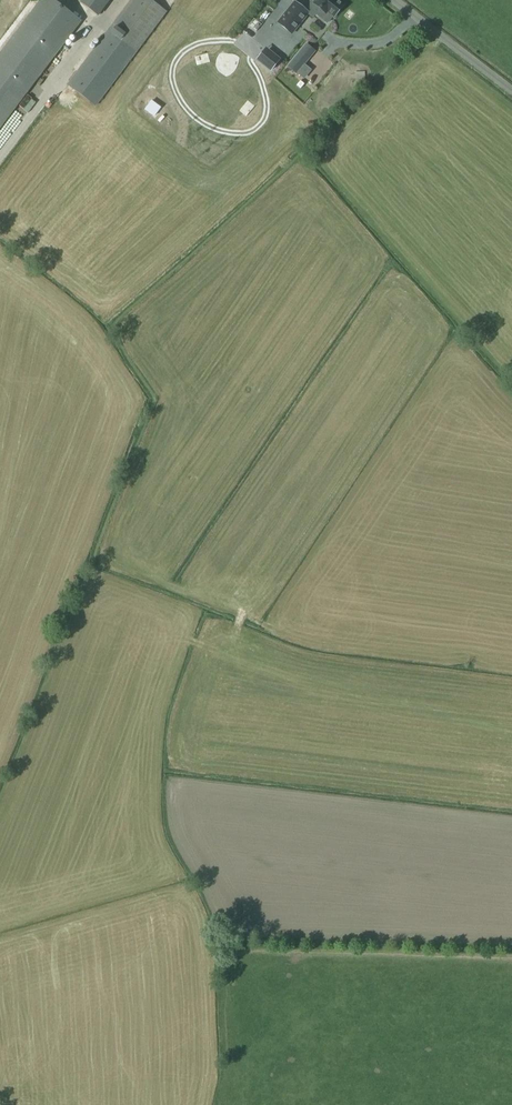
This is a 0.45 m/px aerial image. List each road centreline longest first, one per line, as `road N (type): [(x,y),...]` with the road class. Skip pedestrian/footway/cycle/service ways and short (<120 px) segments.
road 1 (unclassified): [(511,92),(395,0)]

